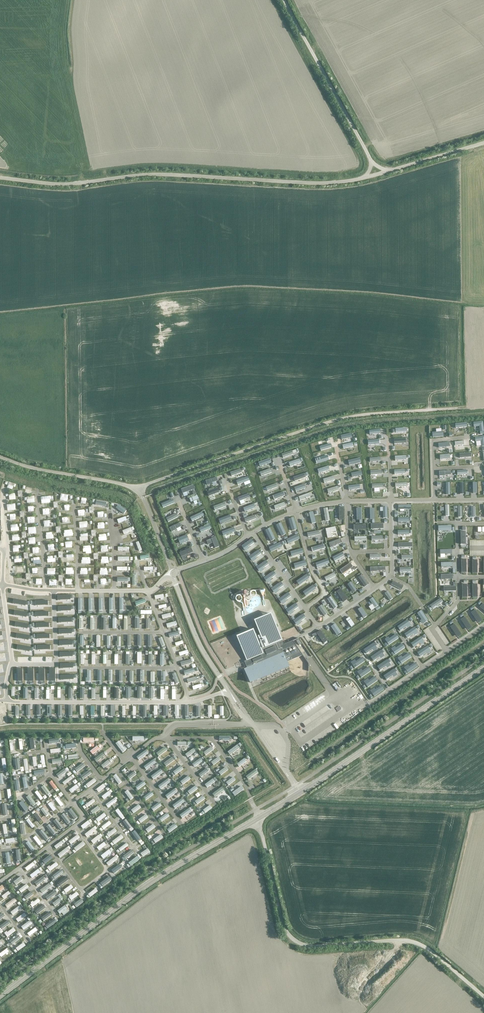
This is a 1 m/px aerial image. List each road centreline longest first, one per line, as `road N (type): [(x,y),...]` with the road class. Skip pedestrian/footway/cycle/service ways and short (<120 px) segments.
road 1 (unclassified): [(0,177),(73,184),(166,174),(363,179)]
road 2 (unclassified): [(137,489),(326,423),(466,407)]
road 3 (unclassified): [(483,996),(421,944),(317,947),(292,938),(259,819)]
road 4 (secondary): [(0,997),(147,885),(259,819)]
road 5 (secondary): [(300,793),(483,669)]
road 6 (unclassified): [(286,0),(372,159)]
road 7 (unclassified): [(137,489),(0,457)]

